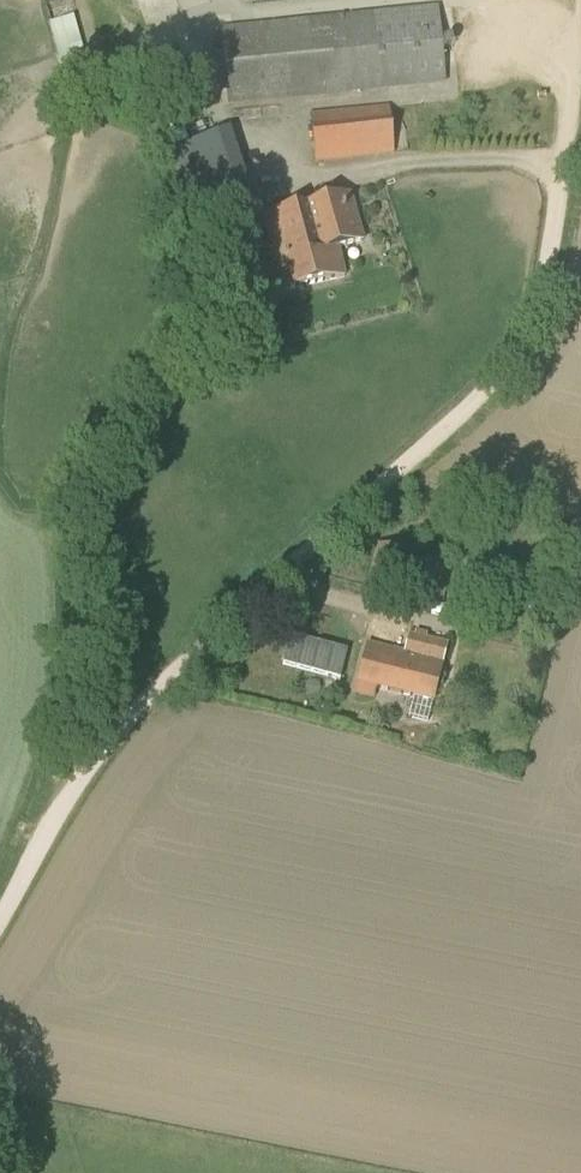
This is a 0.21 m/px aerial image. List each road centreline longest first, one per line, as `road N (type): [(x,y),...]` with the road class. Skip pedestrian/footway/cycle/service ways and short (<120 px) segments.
road 1 (track): [(64,801),(98,748),(444,435),(520,354),(540,313),(580,38)]
road 2 (track): [(0,913),(64,801)]

